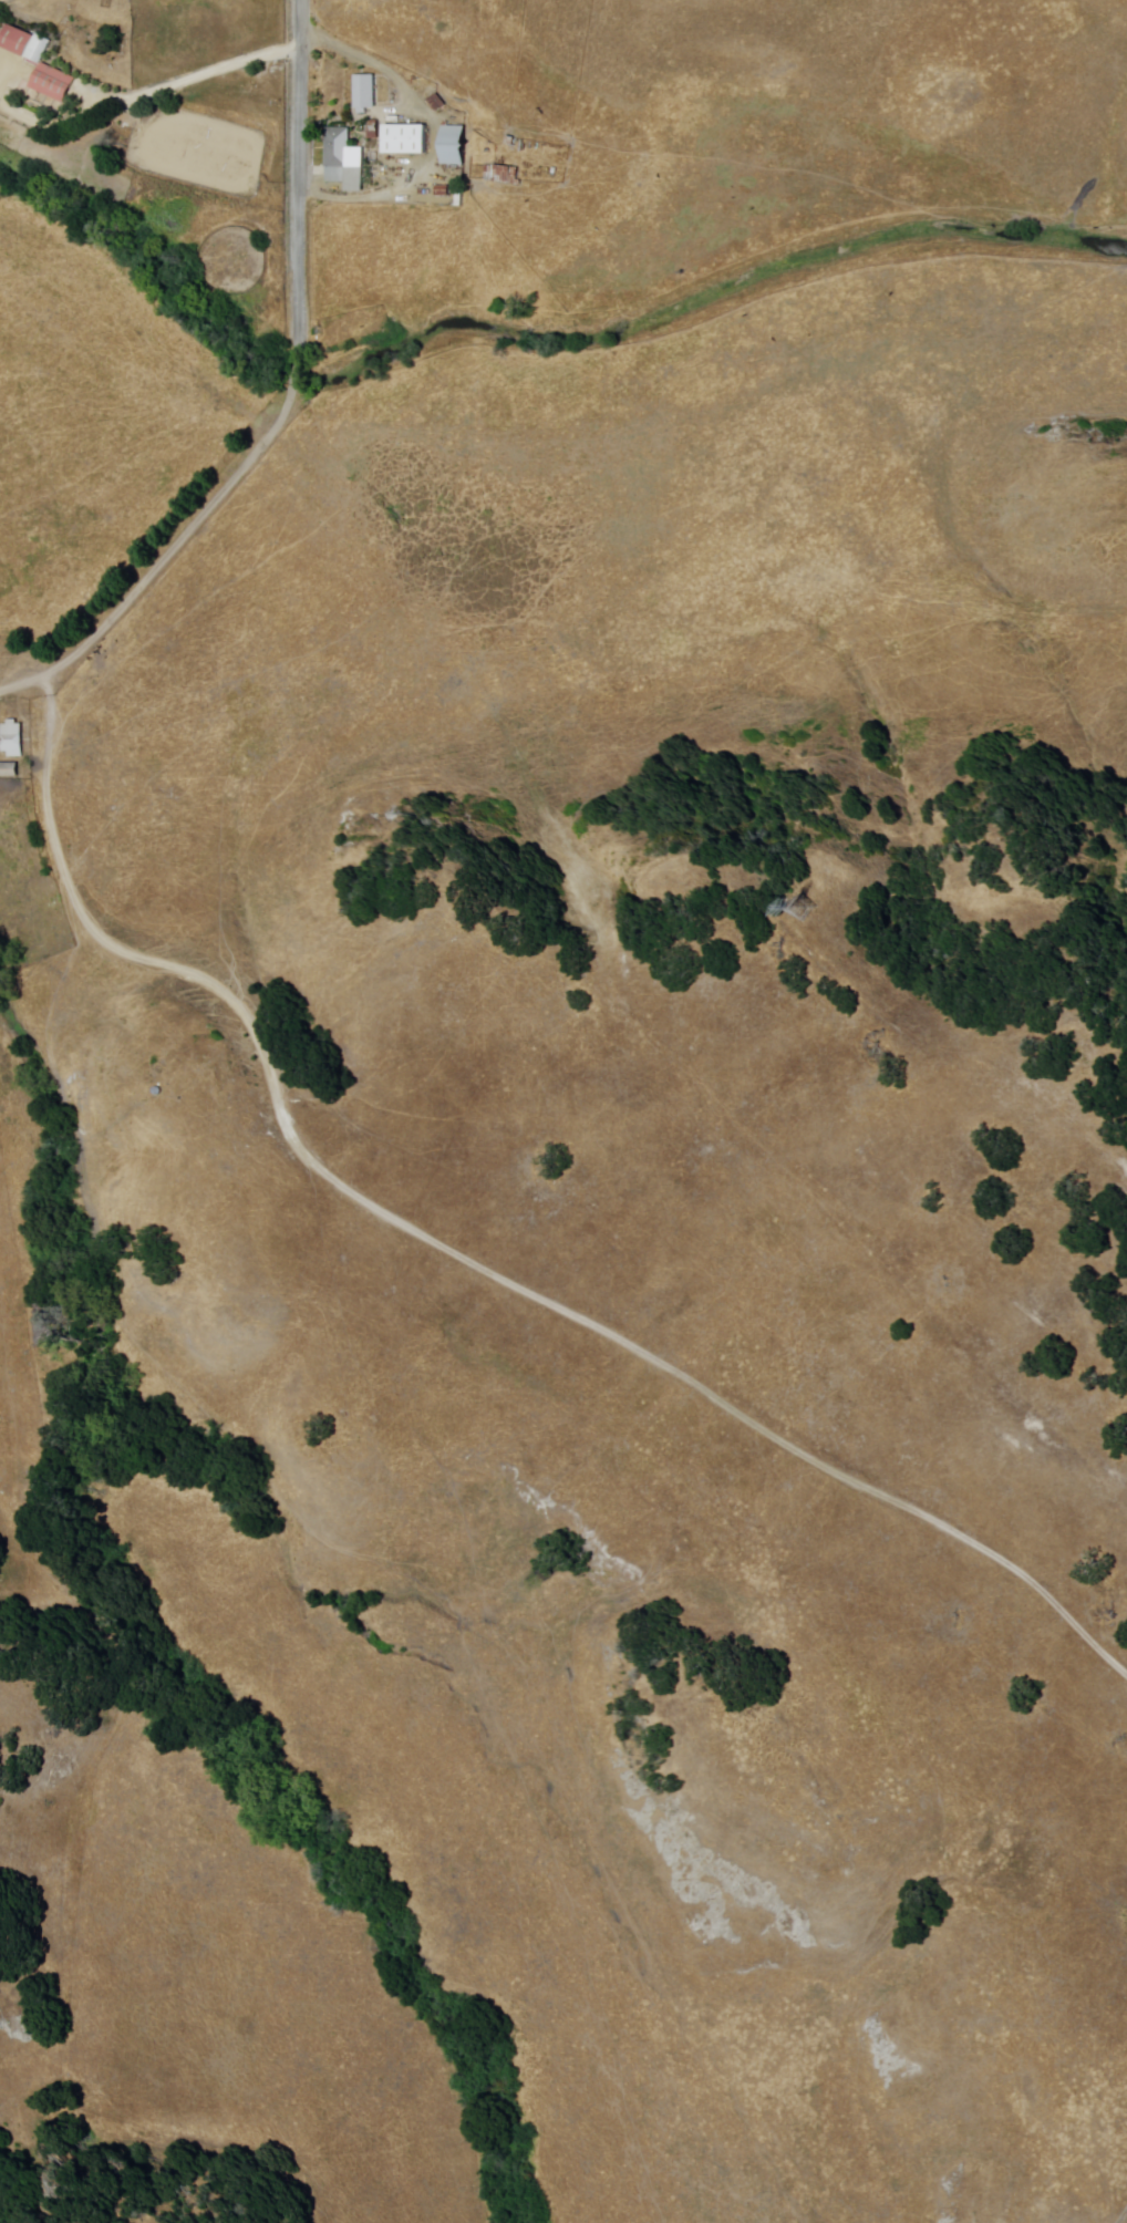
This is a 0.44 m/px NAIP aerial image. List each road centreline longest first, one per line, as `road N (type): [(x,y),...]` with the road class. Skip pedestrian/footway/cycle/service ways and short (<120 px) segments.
road 1 (track): [(1126,1672),(1013,1567),(768,1437),(609,1332),(457,1254),(314,1166),(285,1121),(268,1056),(242,1002),(221,984),(124,948),(91,919),(54,836),(48,681),(223,486),(298,386)]
road 2 (residential): [(294,350),(297,0)]

